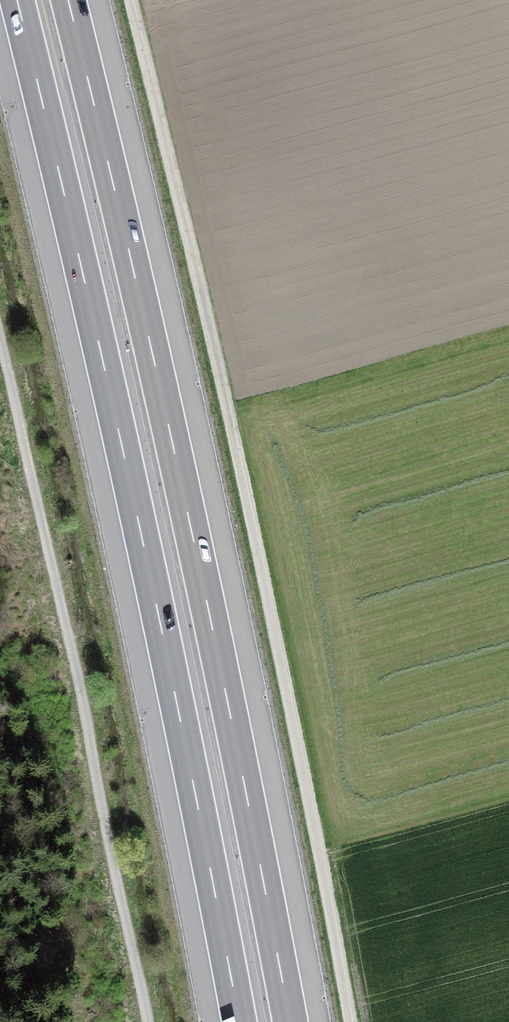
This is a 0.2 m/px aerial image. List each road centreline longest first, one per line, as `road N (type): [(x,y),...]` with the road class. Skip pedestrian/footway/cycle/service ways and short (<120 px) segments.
road 1 (motorway): [(17,0),(142,536),(239,1021)]
road 2 (motorway): [(290,1021),(190,525),(68,0)]
road 3 (track): [(351,1021),(220,368),(131,0)]
road 4 (track): [(147,1021),(0,339)]

